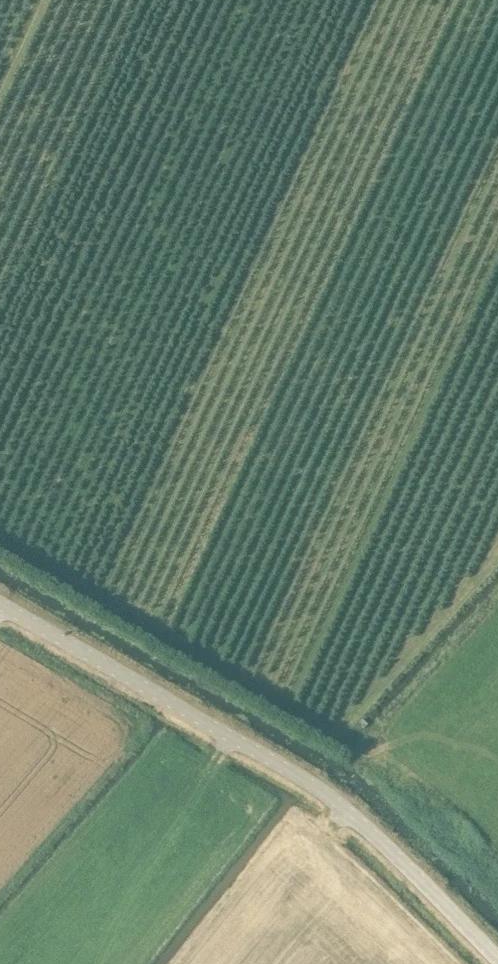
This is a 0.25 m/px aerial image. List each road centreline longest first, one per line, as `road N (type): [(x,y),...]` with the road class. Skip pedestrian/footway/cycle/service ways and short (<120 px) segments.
road 1 (unclassified): [(495,963),(303,779),(0,605)]

